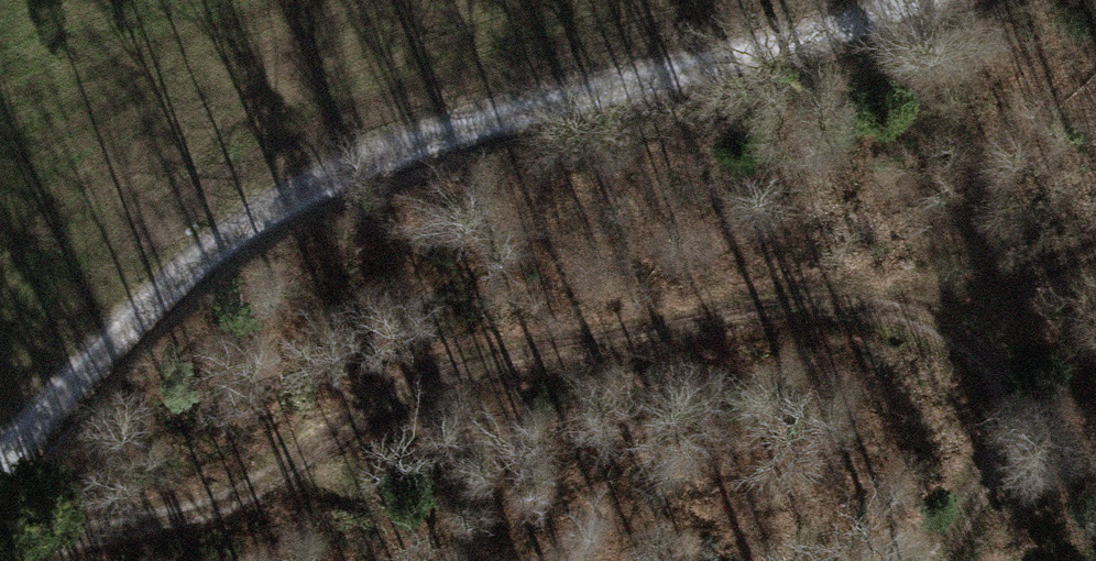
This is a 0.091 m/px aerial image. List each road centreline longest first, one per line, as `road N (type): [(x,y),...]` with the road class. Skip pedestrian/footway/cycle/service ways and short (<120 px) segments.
road 1 (track): [(0,459),(193,267),(310,190),(452,132),(767,52),(918,0)]
road 2 (track): [(15,560),(216,500),(447,381),(818,308)]
road 3 (track): [(818,308),(872,308),(928,321),(971,345),(1002,375),(1011,408),(1007,442),(941,560)]
road 4 (track): [(818,308),(1095,256)]

